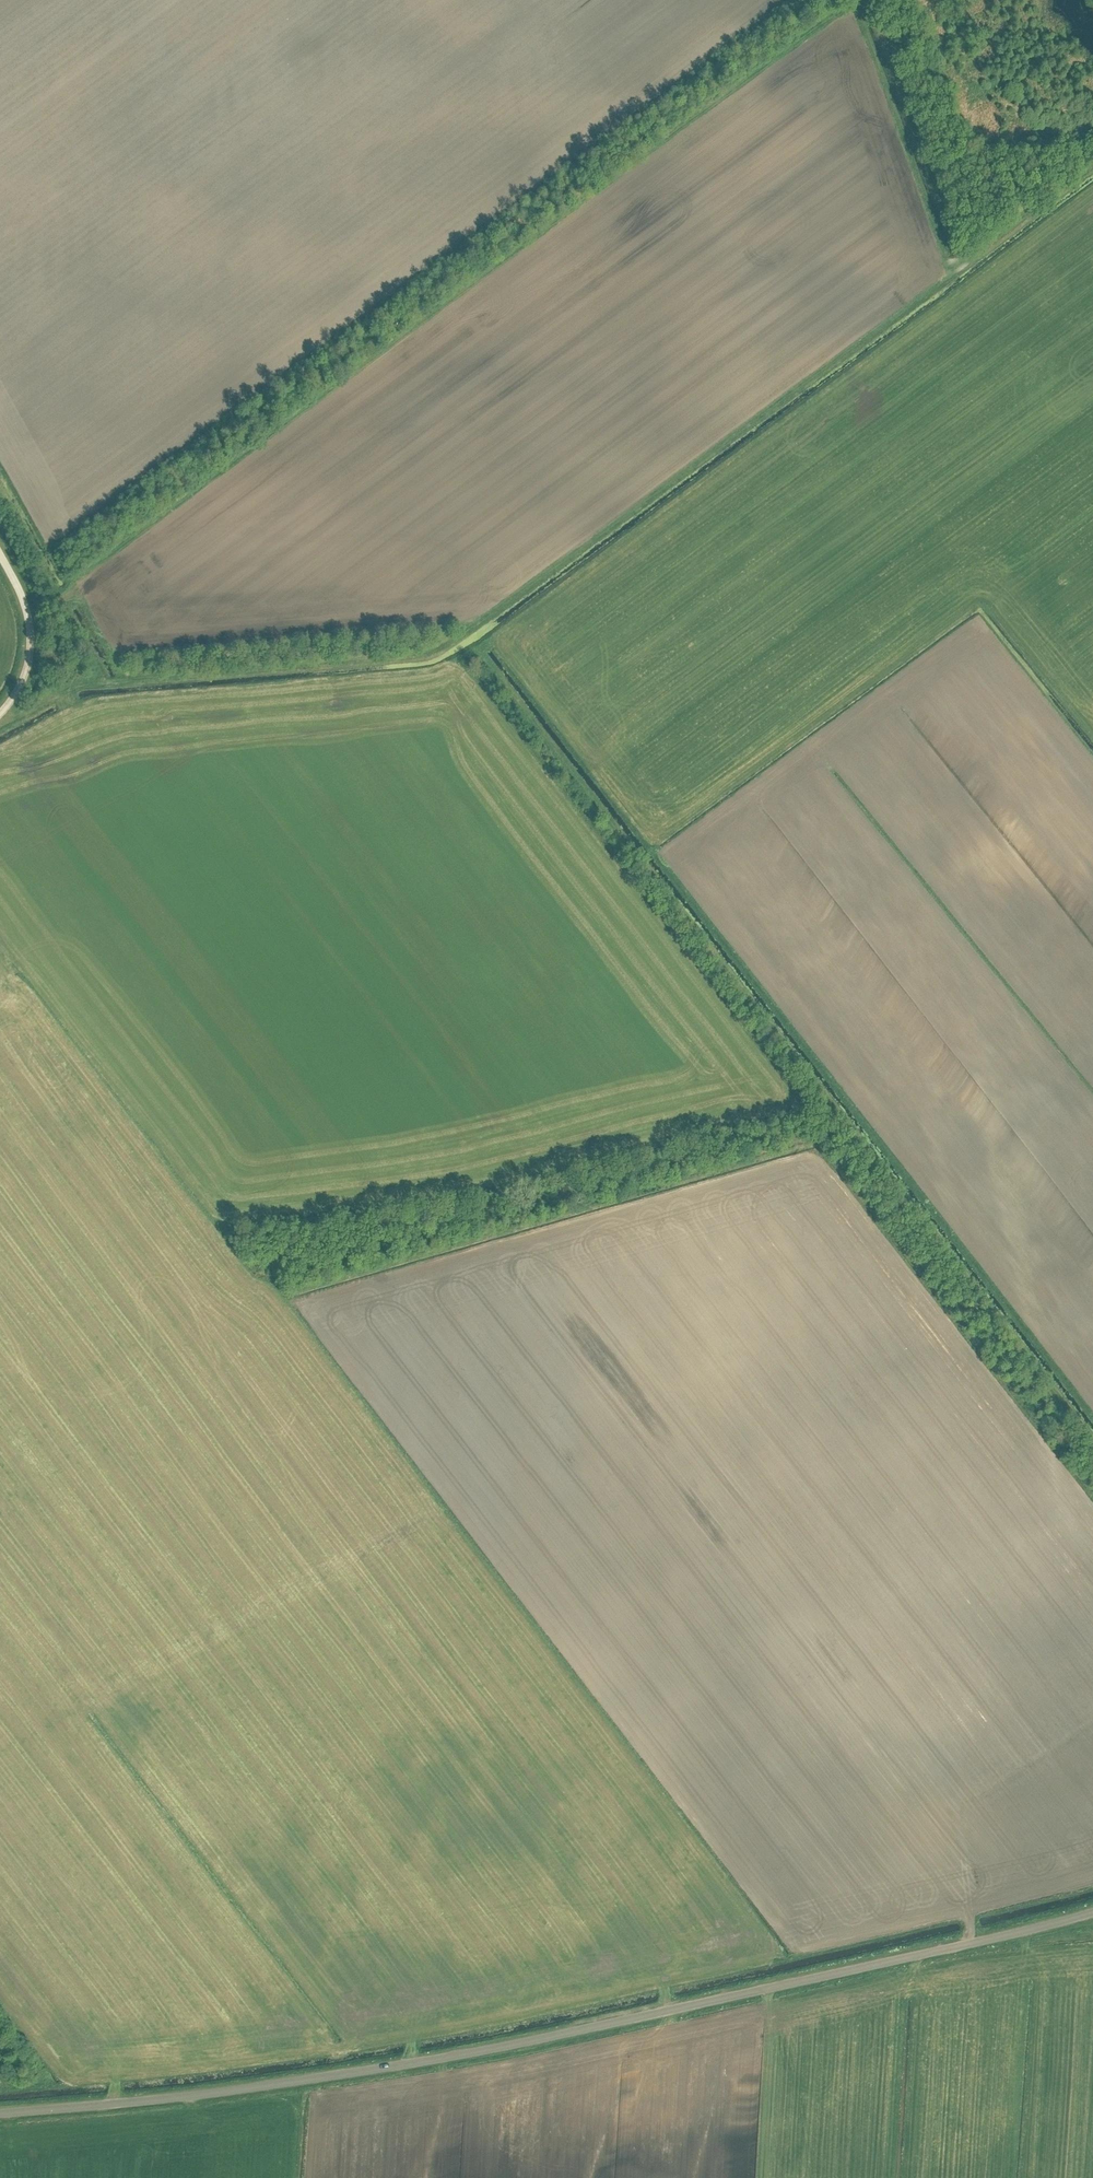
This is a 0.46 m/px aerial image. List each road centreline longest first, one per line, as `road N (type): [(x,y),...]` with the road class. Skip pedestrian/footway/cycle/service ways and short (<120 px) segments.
road 1 (unclassified): [(0,2114),(206,2093),(516,2043),(1092,1911)]
road 2 (unclassified): [(0,712),(16,691),(29,640),(18,589),(0,556)]

